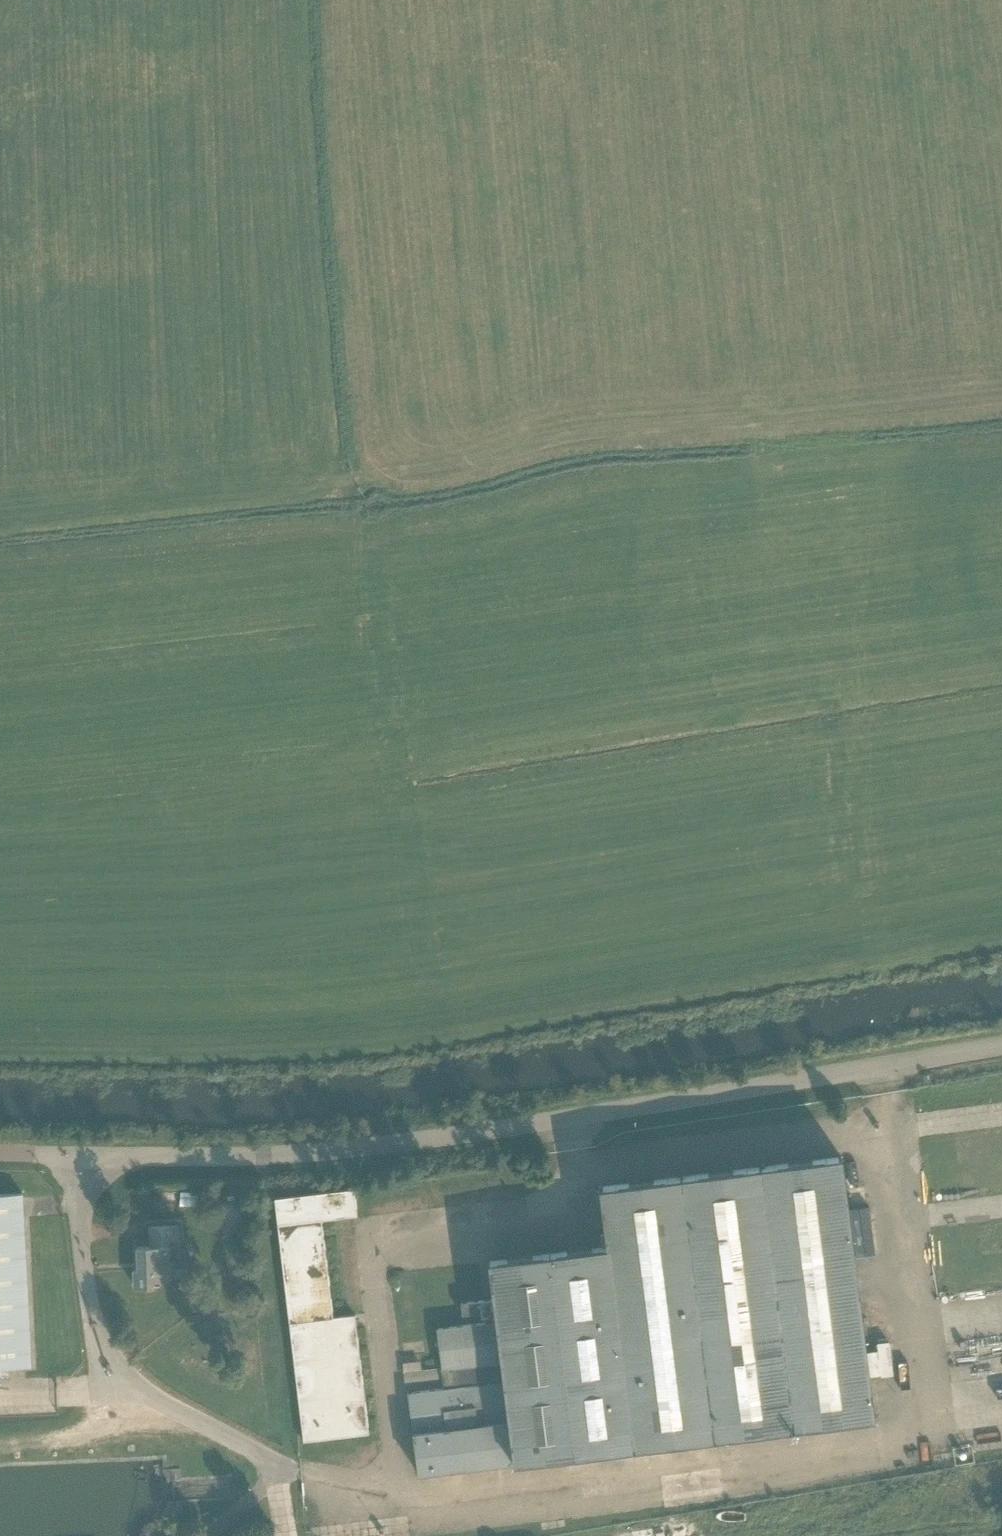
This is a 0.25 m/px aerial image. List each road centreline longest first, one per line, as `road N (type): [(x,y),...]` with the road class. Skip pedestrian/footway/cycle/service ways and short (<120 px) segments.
road 1 (unclassified): [(80,1155),(340,1152),(1001,1045)]
road 2 (unclassified): [(137,1386),(109,1361),(94,1324),(80,1155)]
road 3 (unclassified): [(266,1486),(280,1464),(137,1386)]
road 4 (track): [(0,1440),(95,1429),(137,1386)]

